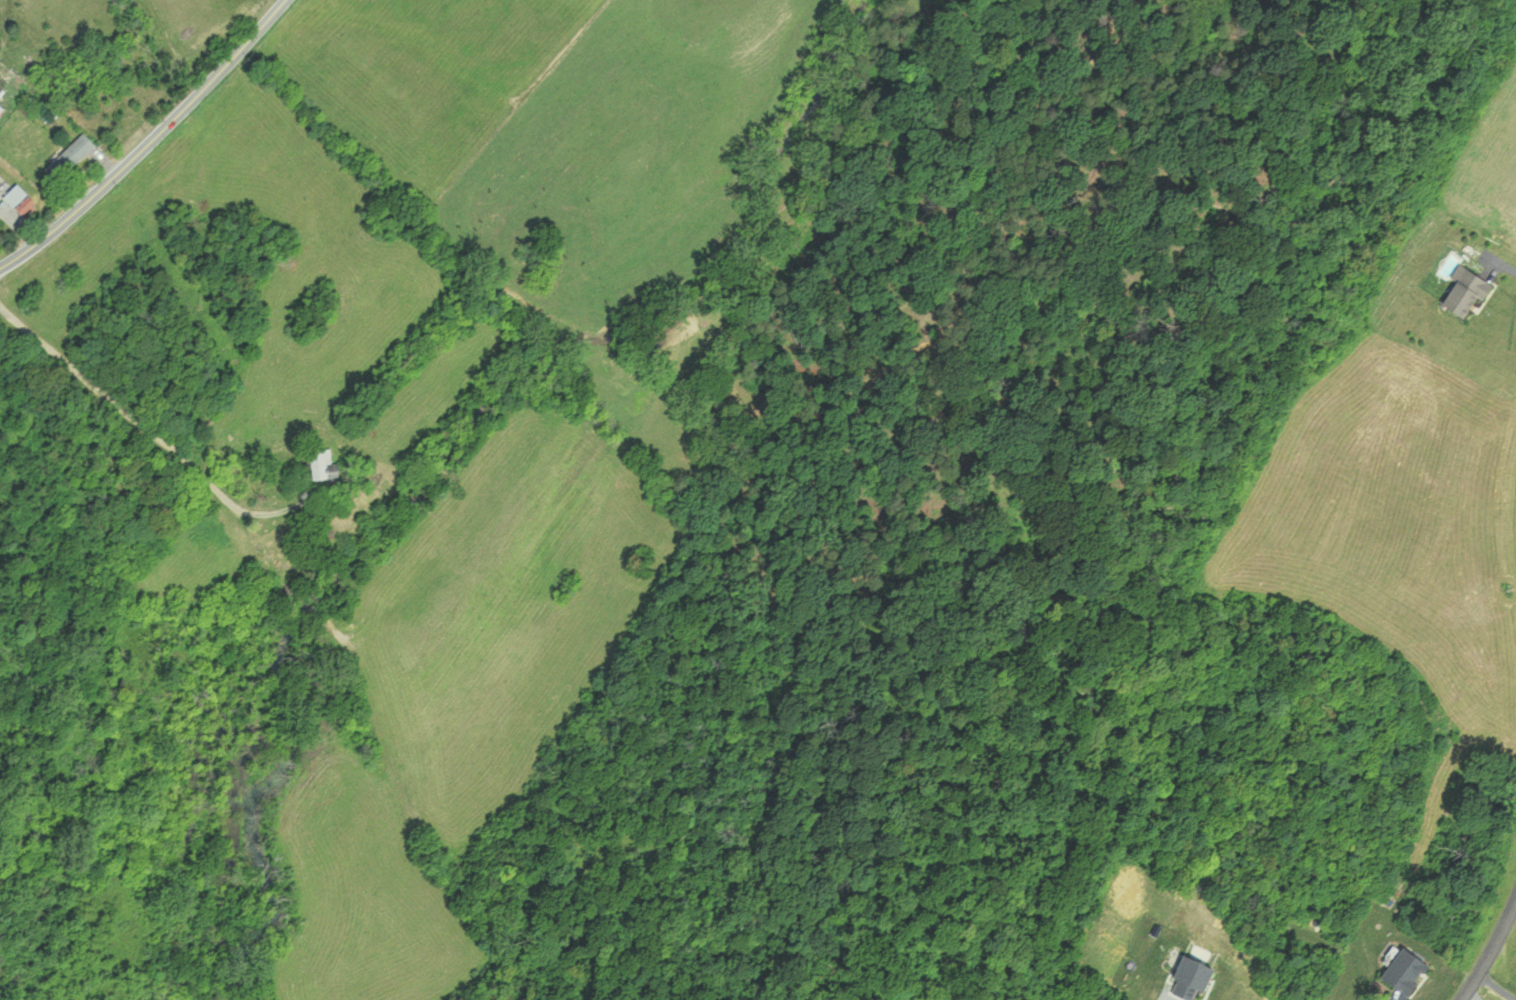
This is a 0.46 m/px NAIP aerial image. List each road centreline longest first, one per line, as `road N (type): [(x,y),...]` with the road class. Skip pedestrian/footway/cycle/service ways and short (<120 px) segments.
road 1 (tertiary): [(0,266),(102,187),(284,0)]

